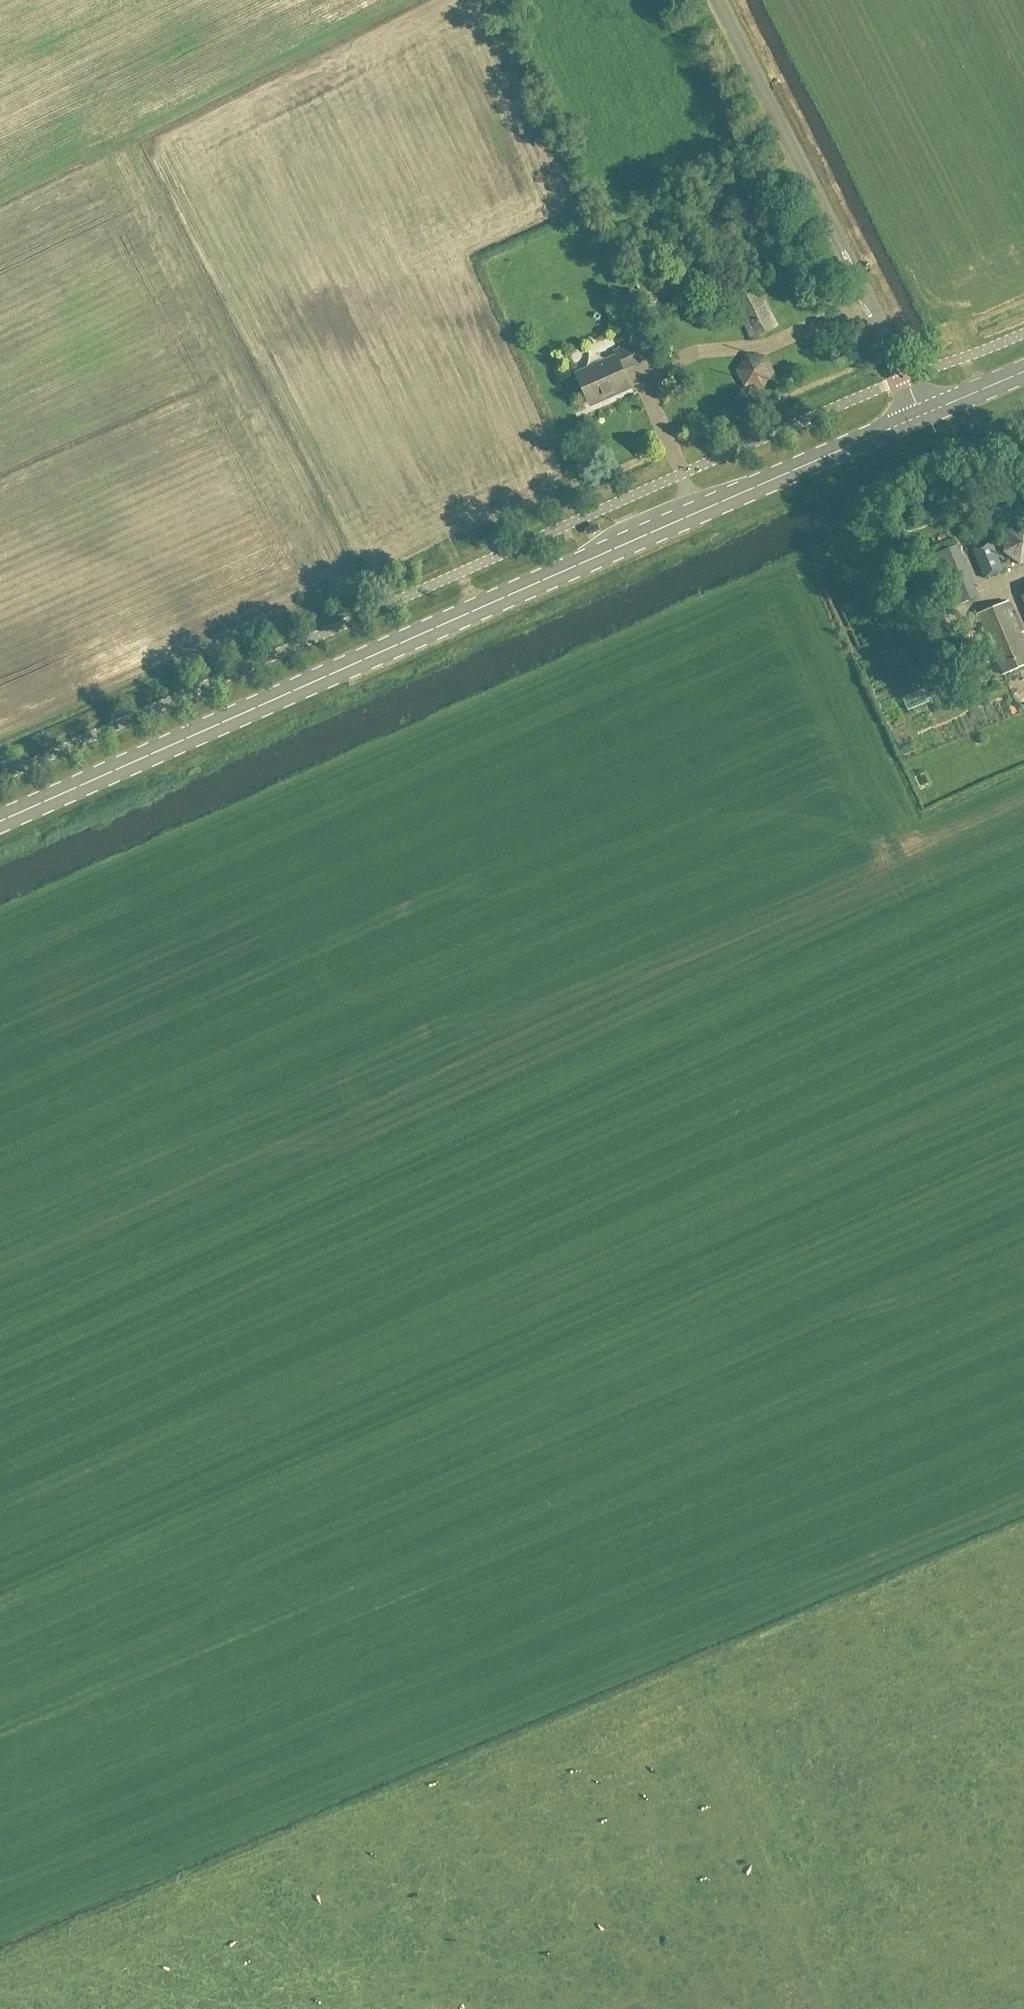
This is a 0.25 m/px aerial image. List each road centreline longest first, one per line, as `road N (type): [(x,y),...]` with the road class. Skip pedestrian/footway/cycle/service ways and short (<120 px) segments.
road 1 (secondary): [(0,821),(922,415)]
road 2 (unclassified): [(922,415),(714,0)]

